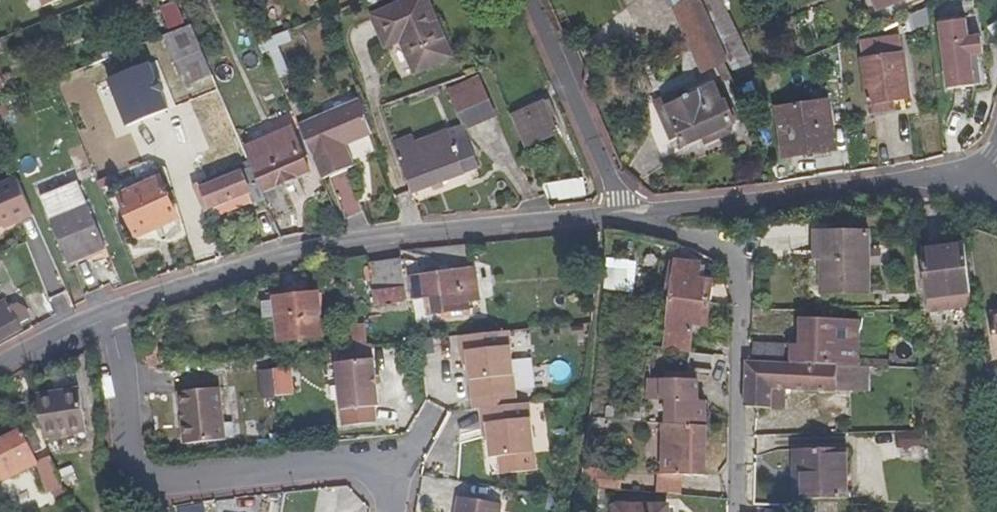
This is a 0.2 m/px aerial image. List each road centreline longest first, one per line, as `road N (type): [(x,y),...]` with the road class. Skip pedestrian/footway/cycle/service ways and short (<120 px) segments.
road 1 (residential): [(621,217),(326,247),(106,315)]
road 2 (residential): [(388,474),(363,461),(176,481),(152,475),(131,462),(106,315)]
road 3 (residential): [(737,511),(737,258),(711,241),(621,217)]
road 4 (residential): [(973,182),(621,217)]

